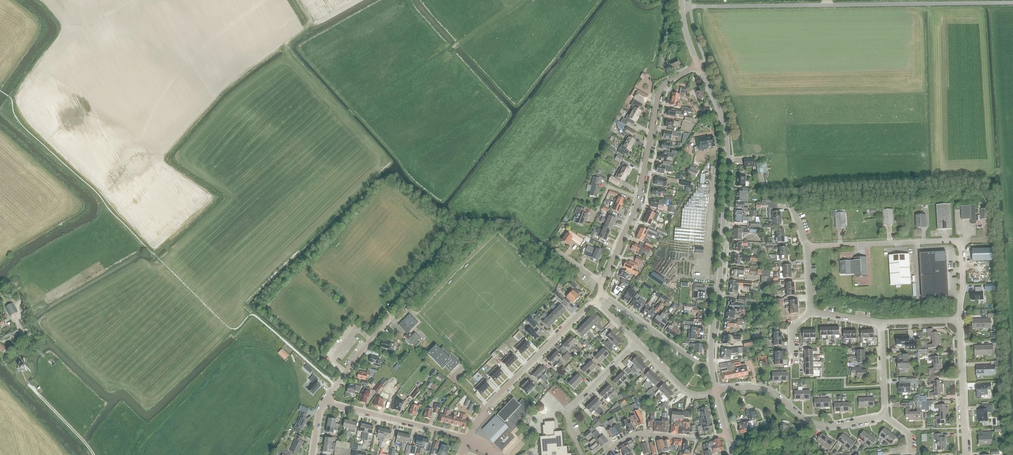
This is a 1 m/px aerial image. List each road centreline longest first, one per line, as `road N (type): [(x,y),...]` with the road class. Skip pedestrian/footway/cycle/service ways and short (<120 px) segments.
road 1 (secondary): [(711,364),(728,160),(722,118),(698,65)]
road 2 (residential): [(671,80),(659,93),(637,204),(602,283)]
road 3 (residential): [(468,438),(489,404),(596,301)]
road 4 (residential): [(885,416),(820,425),(765,390),(716,391)]
road 5 (unclassified): [(807,247),(961,240)]
road 6 (residential): [(468,438),(325,401)]
road 7 (residential): [(582,454),(568,413),(637,342)]
road 8 (residential): [(966,454),(959,320)]
road 9 (residential): [(600,293),(711,364)]

